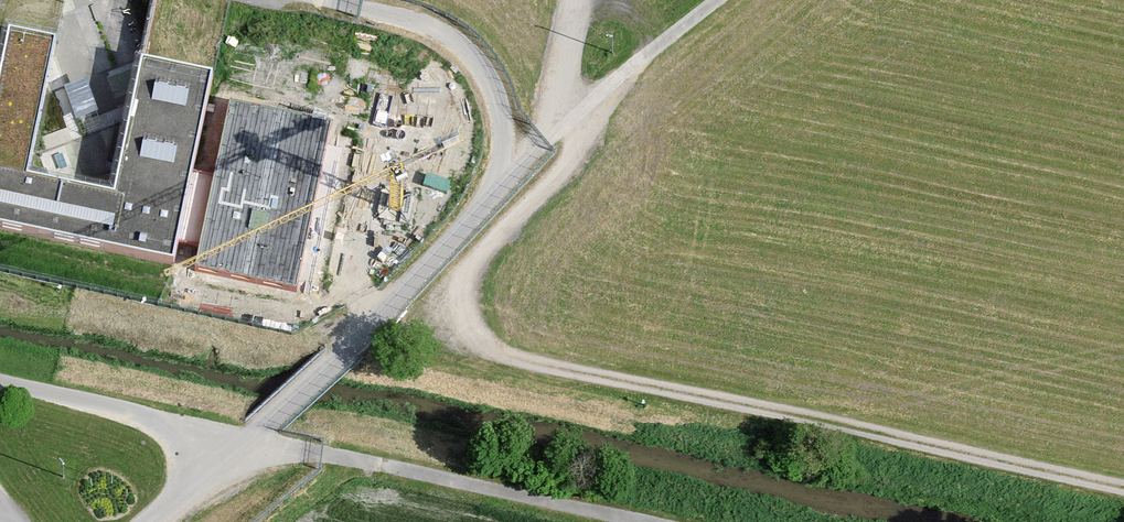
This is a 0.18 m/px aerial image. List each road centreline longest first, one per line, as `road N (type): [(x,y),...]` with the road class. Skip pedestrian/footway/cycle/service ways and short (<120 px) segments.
road 1 (track): [(1123,486),(484,352),(460,317),(458,289),(569,160),(612,88)]
road 2 (track): [(636,521),(243,439)]
road 3 (track): [(505,180),(545,132),(715,0)]
road 4 (unclassified): [(243,439),(145,521)]

